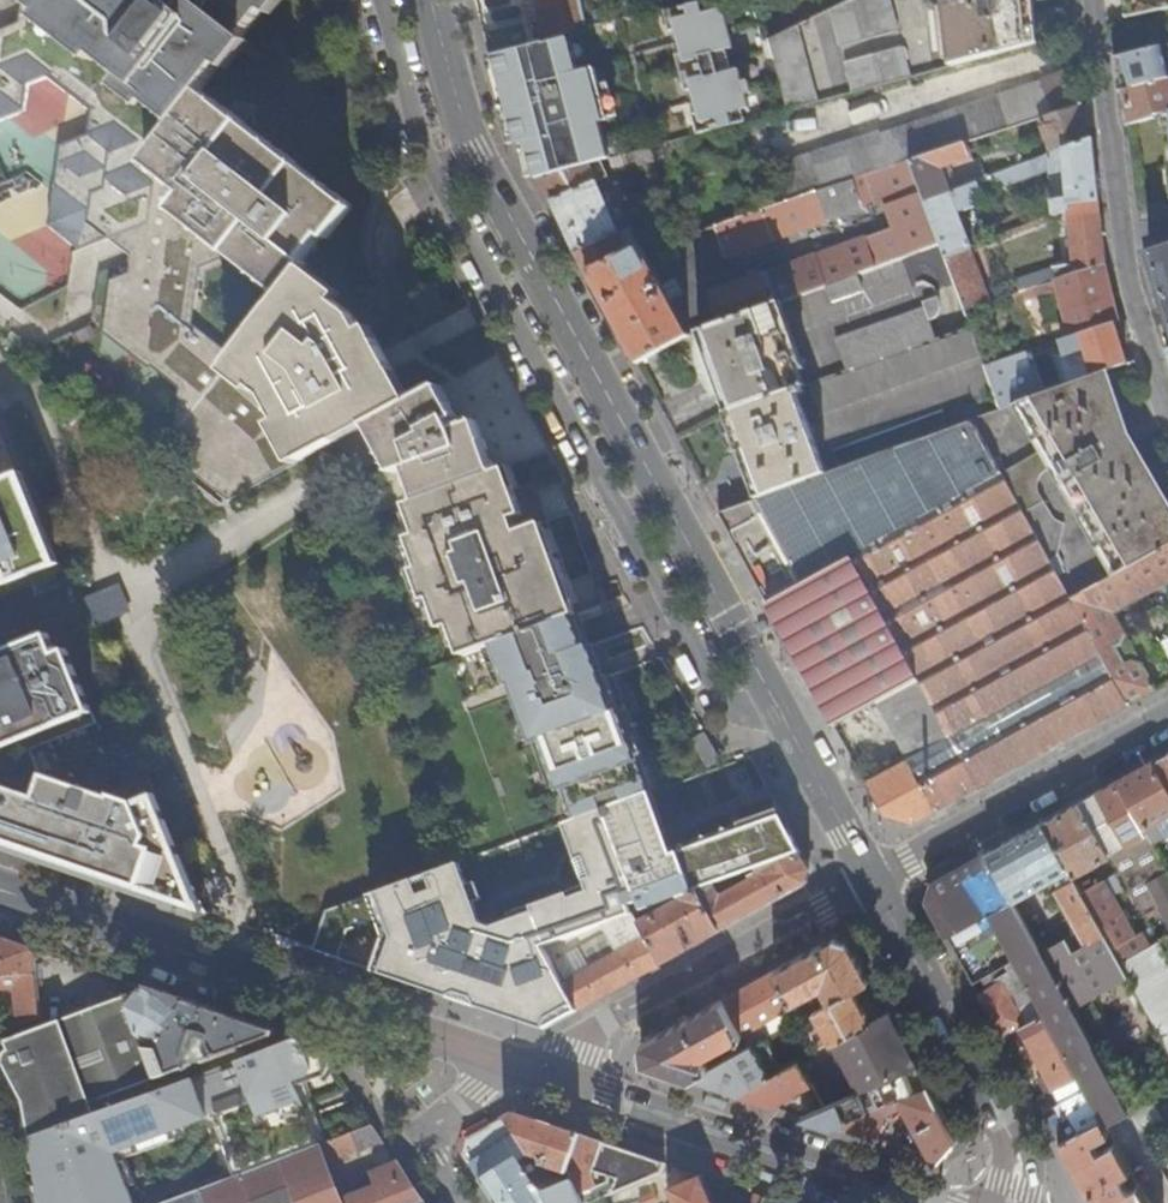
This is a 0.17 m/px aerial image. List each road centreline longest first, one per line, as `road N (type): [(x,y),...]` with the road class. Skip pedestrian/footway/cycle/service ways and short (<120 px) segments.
road 1 (tertiary): [(431,0),(464,114),(554,299),(882,890)]
road 2 (secondary): [(0,892),(526,1067)]
road 3 (residential): [(1167,419),(1082,0)]
road 4 (secondary): [(526,1067),(909,1202)]
road 5 (residential): [(526,1067),(882,890)]
road 6 (tertiary): [(882,890),(1012,1133),(1024,1162),(1018,1202)]
road 7 (residential): [(1167,725),(882,890)]
road 8 (residential): [(458,1202),(415,1143),(476,1092),(526,1067)]

